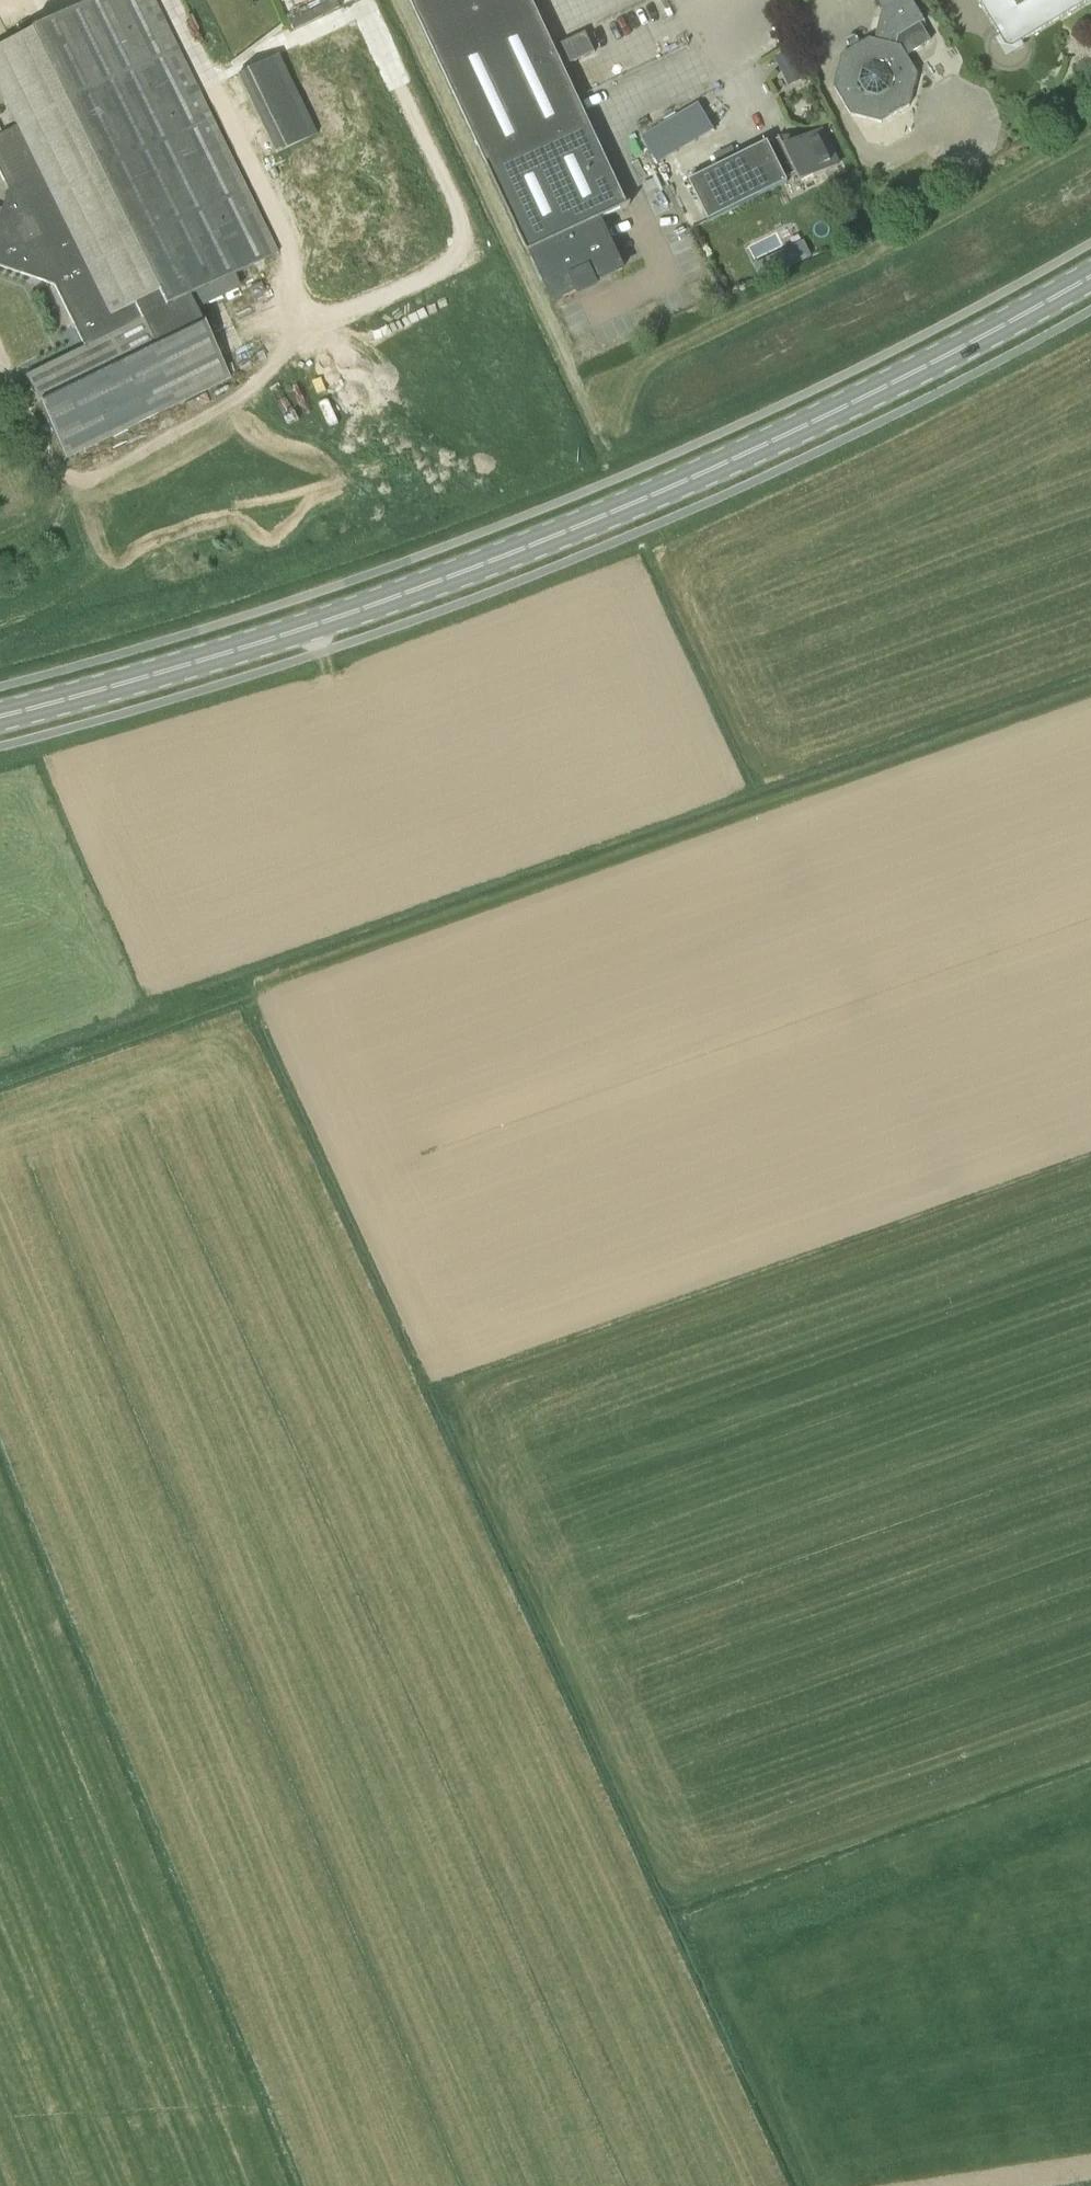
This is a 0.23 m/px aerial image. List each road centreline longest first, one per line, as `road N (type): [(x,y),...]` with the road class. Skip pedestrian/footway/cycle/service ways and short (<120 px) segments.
road 1 (primary): [(0,717),(287,635),(513,554),(780,440),(1090,276)]

